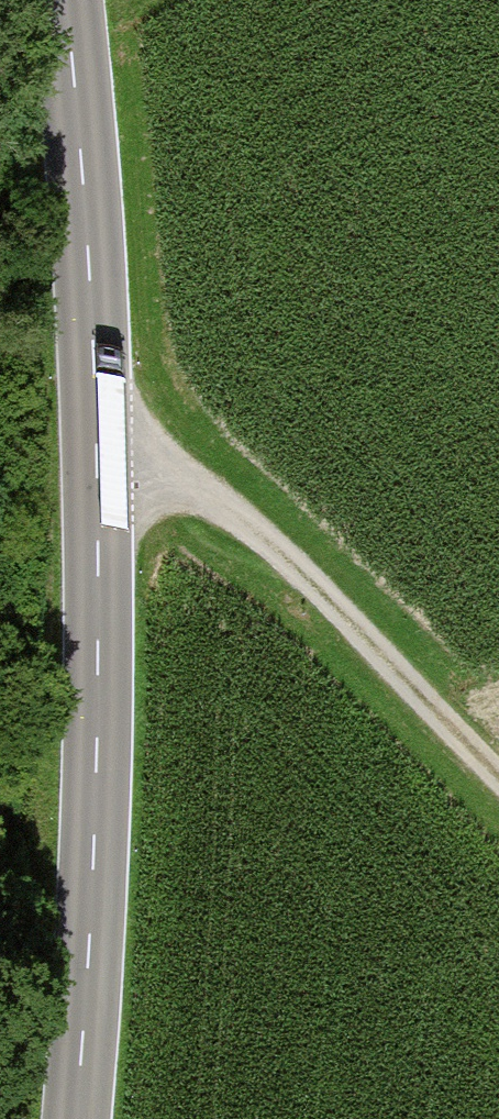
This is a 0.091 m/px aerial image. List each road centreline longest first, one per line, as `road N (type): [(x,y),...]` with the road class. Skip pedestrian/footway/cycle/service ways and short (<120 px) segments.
road 1 (primary): [(77,1118),(99,598),(88,257),(65,0)]
road 2 (track): [(96,436),(182,479),(274,542),(498,777)]

